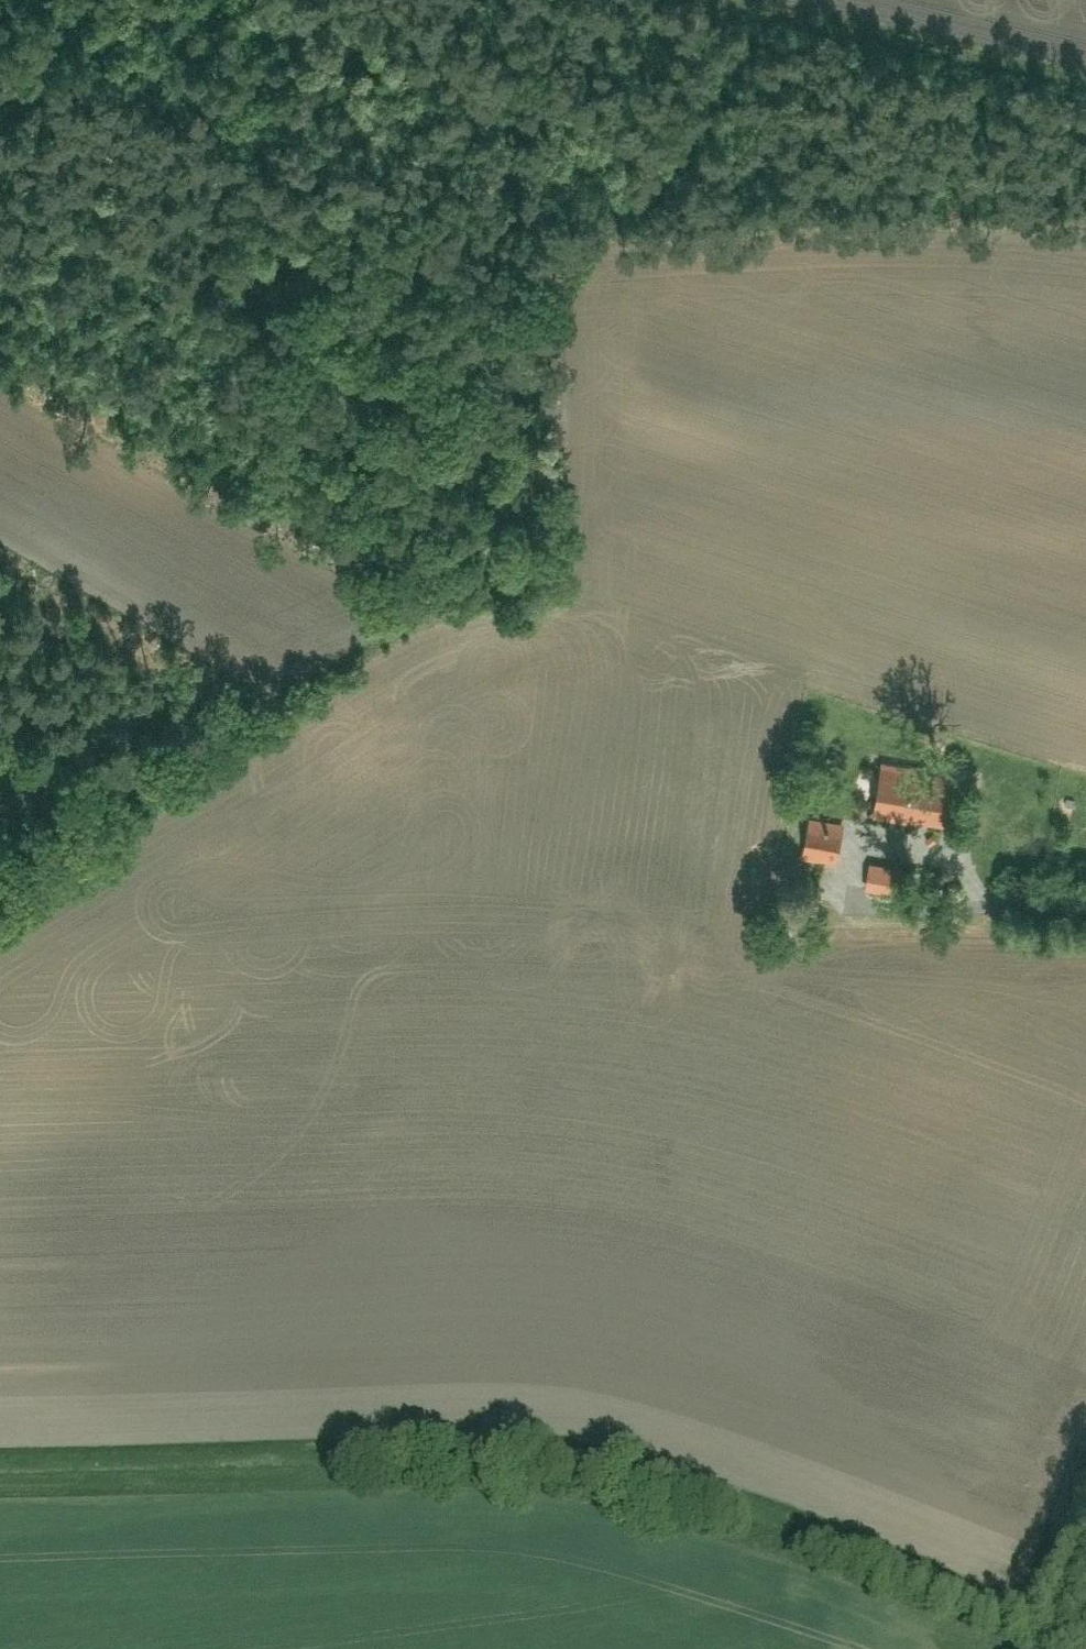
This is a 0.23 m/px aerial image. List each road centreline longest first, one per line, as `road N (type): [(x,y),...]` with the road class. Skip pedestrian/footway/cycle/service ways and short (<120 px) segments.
road 1 (track): [(0,820),(287,687),(407,618),(459,609),(529,578),(569,550),(623,484),(590,345),(689,132),(759,8)]
road 2 (track): [(1085,90),(728,0)]

